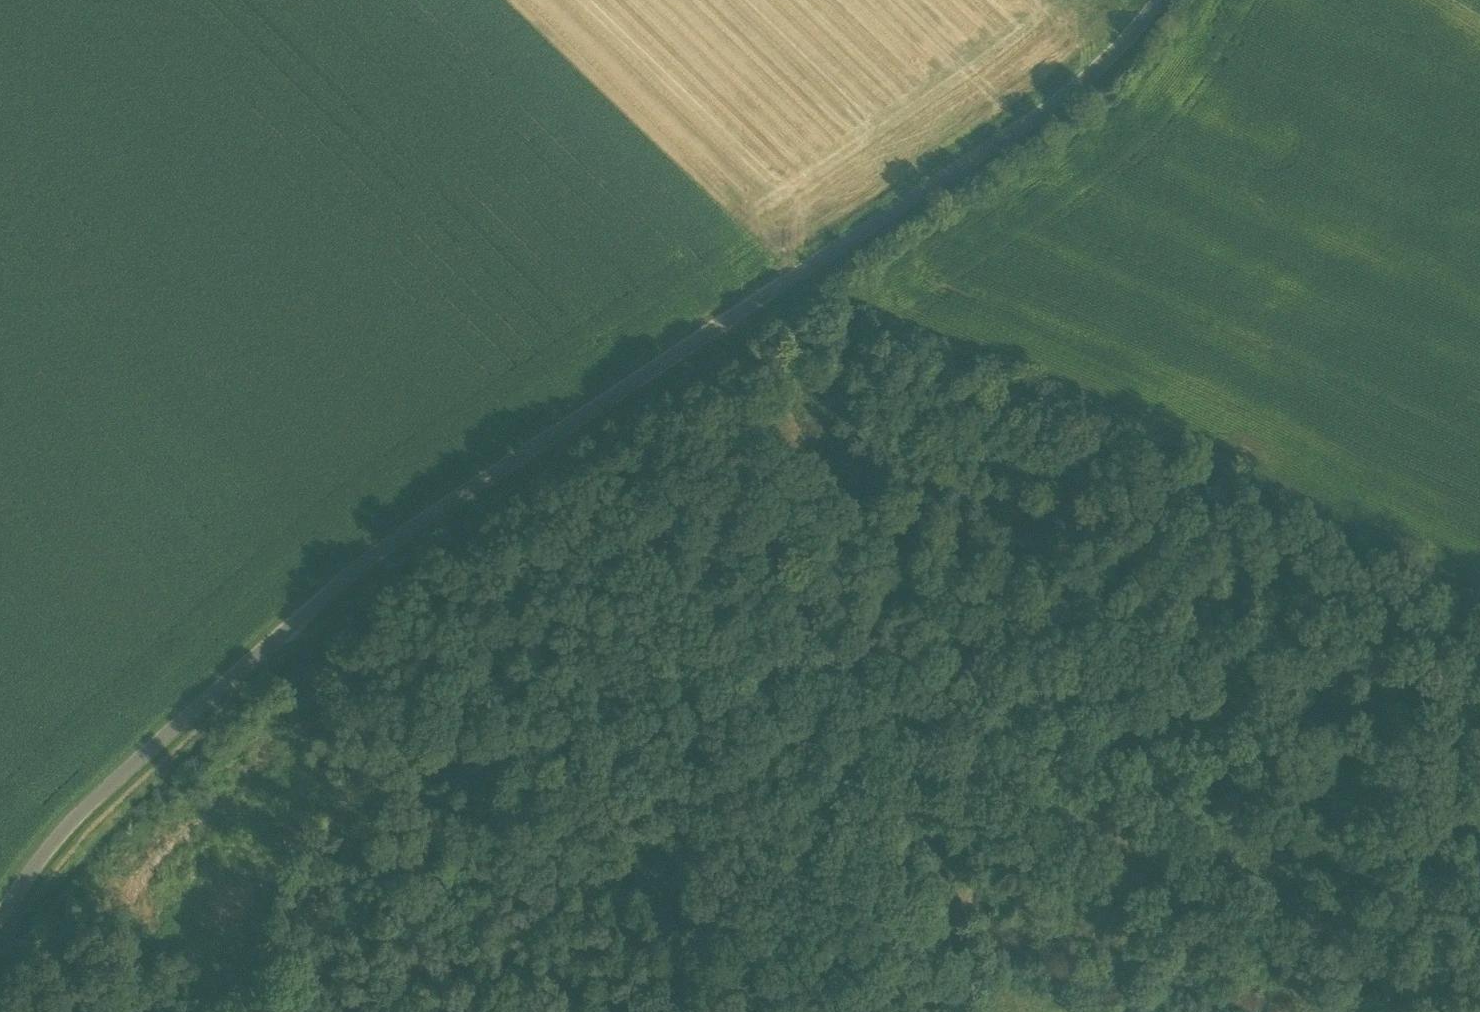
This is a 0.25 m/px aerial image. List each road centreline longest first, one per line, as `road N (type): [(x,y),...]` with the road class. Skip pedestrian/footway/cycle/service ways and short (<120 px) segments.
road 1 (unclassified): [(1160,0),(1052,109),(410,526),(98,799),(0,914)]

